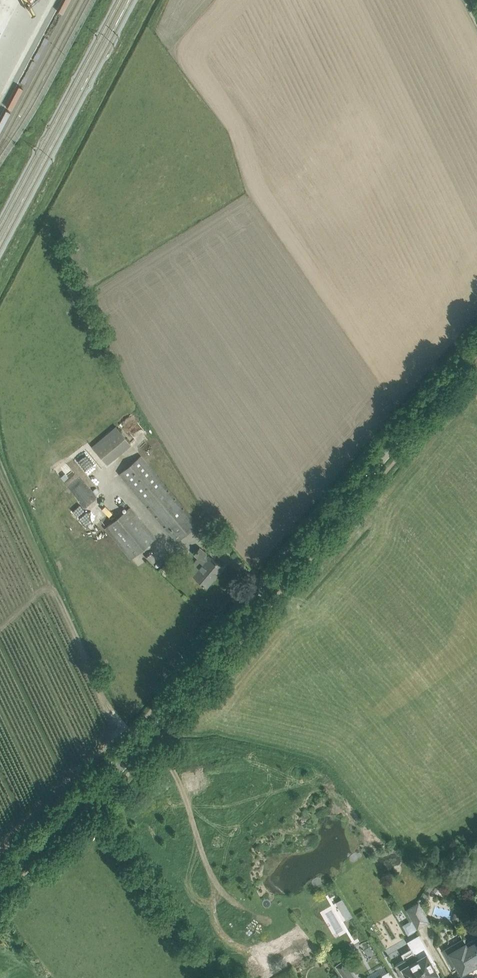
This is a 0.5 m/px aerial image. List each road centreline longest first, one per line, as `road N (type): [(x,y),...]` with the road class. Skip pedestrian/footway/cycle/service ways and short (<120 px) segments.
road 1 (tertiary): [(0,883),(102,787),(476,350)]

